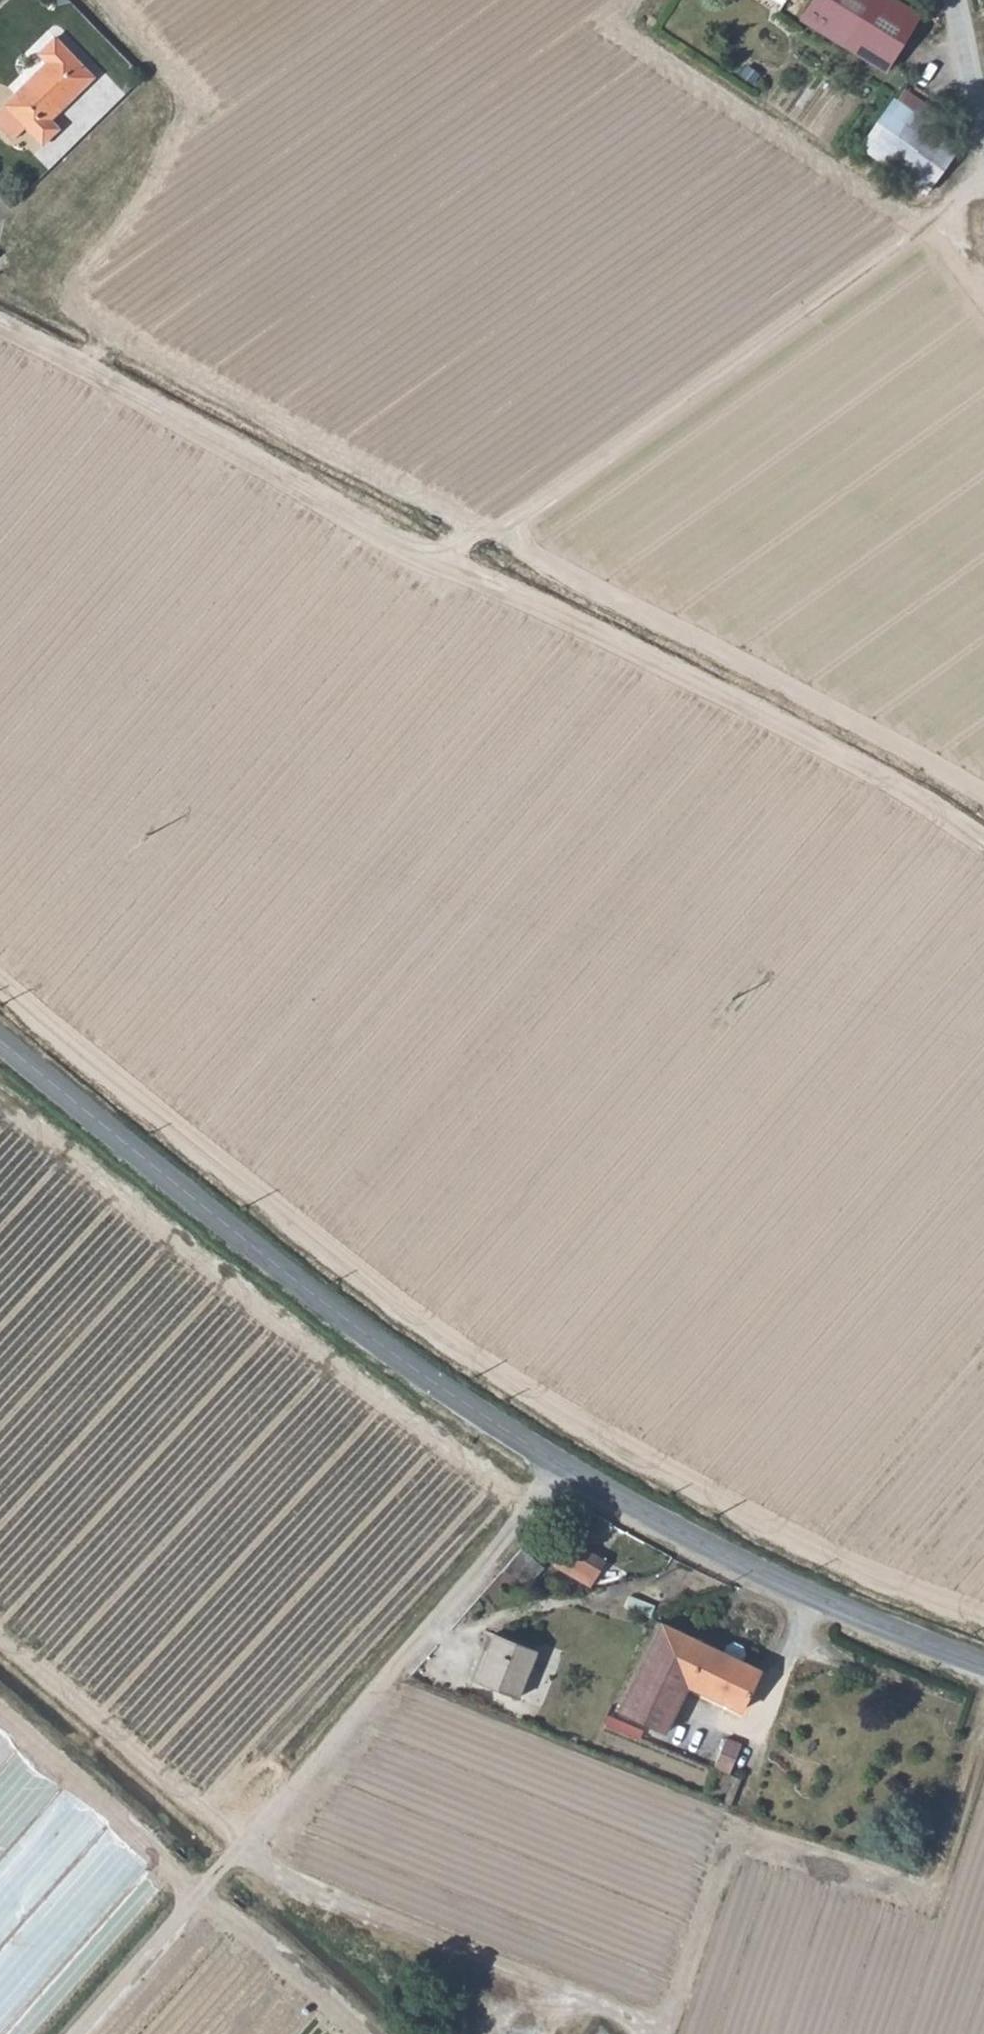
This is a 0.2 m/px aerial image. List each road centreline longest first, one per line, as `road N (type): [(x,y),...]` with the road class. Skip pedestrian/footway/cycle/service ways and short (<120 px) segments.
road 1 (tertiary): [(983,1662),(753,1569),(641,1513),(464,1406),(312,1296),(0,1039)]
road 2 (unclassified): [(983,124),(956,0)]

